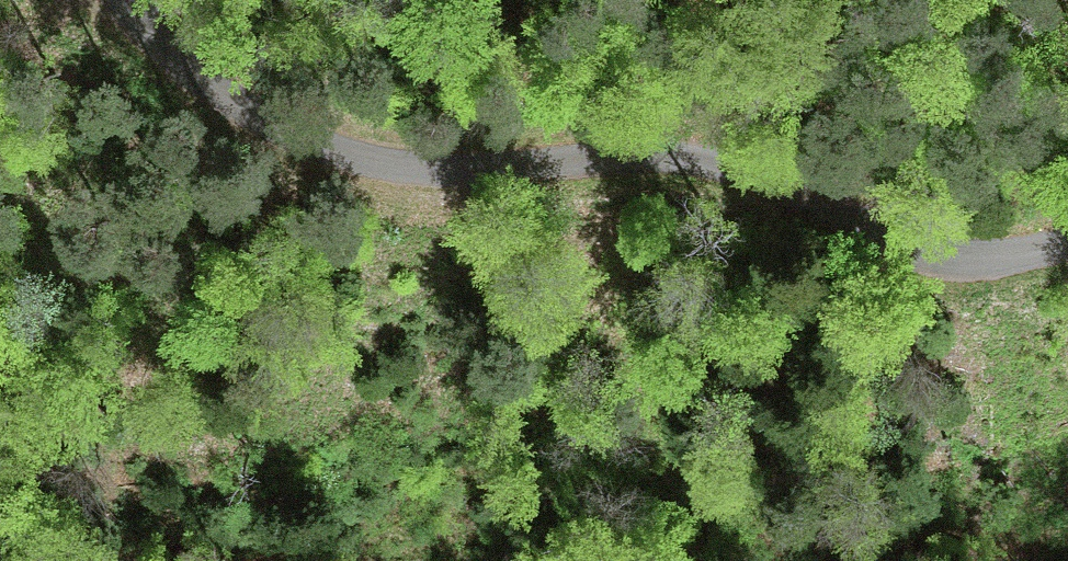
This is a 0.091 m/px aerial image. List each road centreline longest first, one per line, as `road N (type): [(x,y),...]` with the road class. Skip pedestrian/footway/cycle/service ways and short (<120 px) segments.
road 1 (unclassified): [(130,0),(155,36),(237,103),(345,154),(426,169),(701,160),(781,184),(929,257),(993,259),(1067,242)]
road 2 (track): [(0,458),(80,479),(248,497),(575,461),(609,471),(736,560)]

